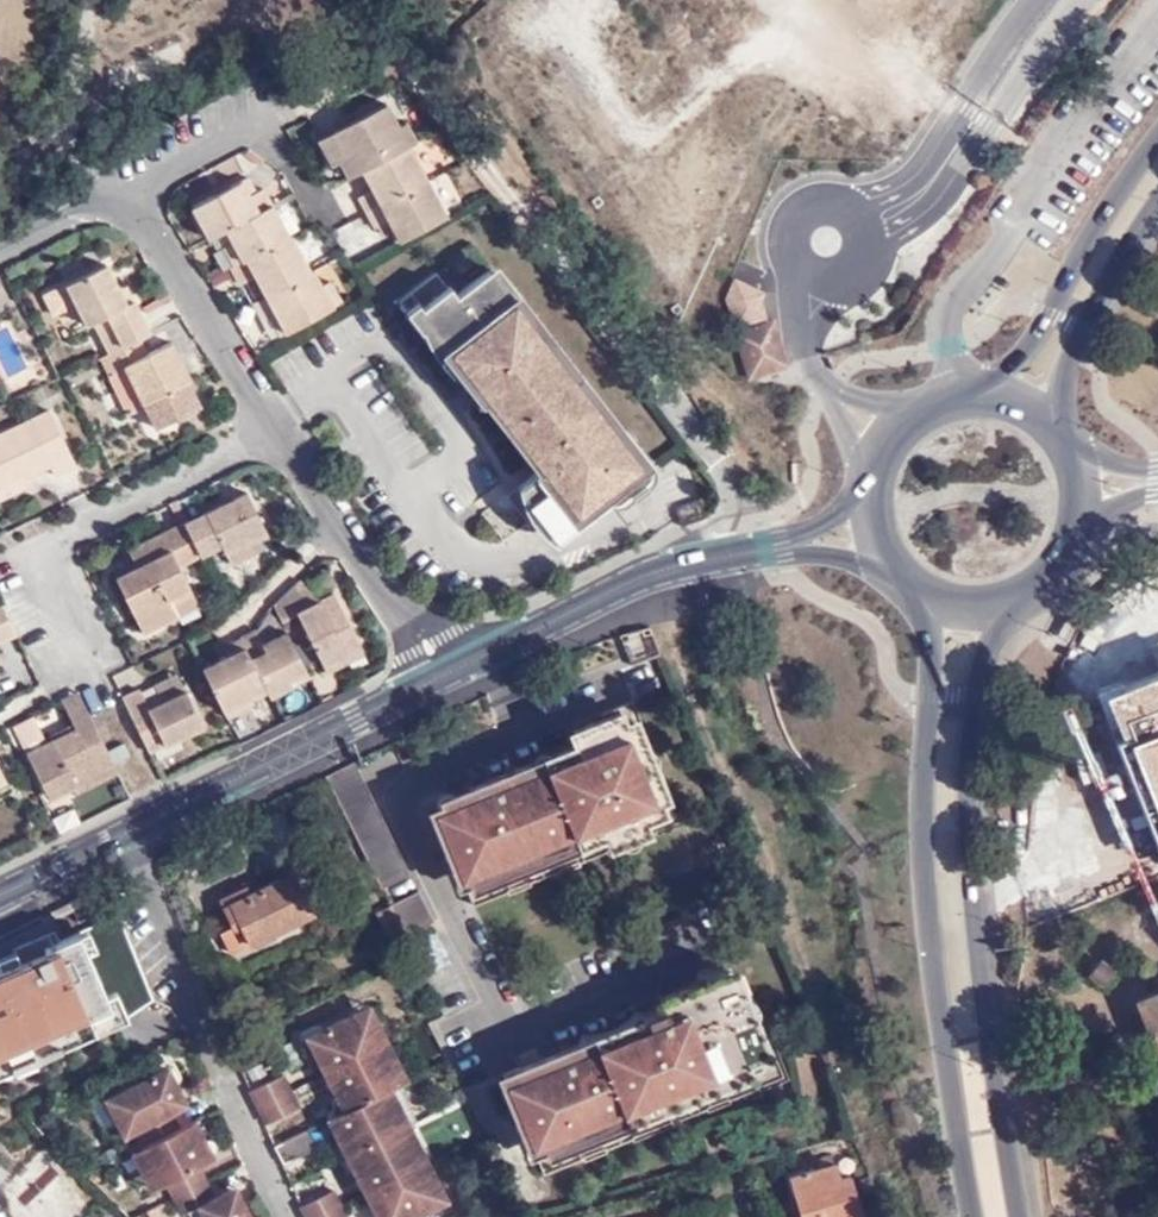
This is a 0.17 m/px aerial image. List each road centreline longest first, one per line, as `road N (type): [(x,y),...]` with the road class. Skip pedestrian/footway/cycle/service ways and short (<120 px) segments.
road 1 (secondary): [(921,587),(931,658),(923,815),(936,989),(974,1216)]
road 2 (secondary): [(1020,1216),(984,984),(970,816),(981,665),(1013,598)]
road 3 (residential): [(121,838),(292,1216)]
road 4 (residential): [(84,658),(40,555),(281,428)]
road 5 (tertiary): [(439,674),(613,587),(776,546)]
road 6 (tertiary): [(121,838),(439,674)]
road 7 (secondary): [(1157,136),(1077,257),(1050,315),(979,389)]
road 8 (residential): [(281,428),(360,564),(439,674)]
road 9 (residential): [(124,192),(281,428)]
road 10 (secondary): [(1062,429),(1066,370),(1082,327),(1157,201)]
road 11 (secondary): [(979,389),(927,401),(904,418),(886,440),(870,490)]
road 12 (residential): [(124,192),(265,116)]
road 13 (residential): [(124,192),(0,252)]
road 14 (tertiary): [(0,895),(121,838)]

